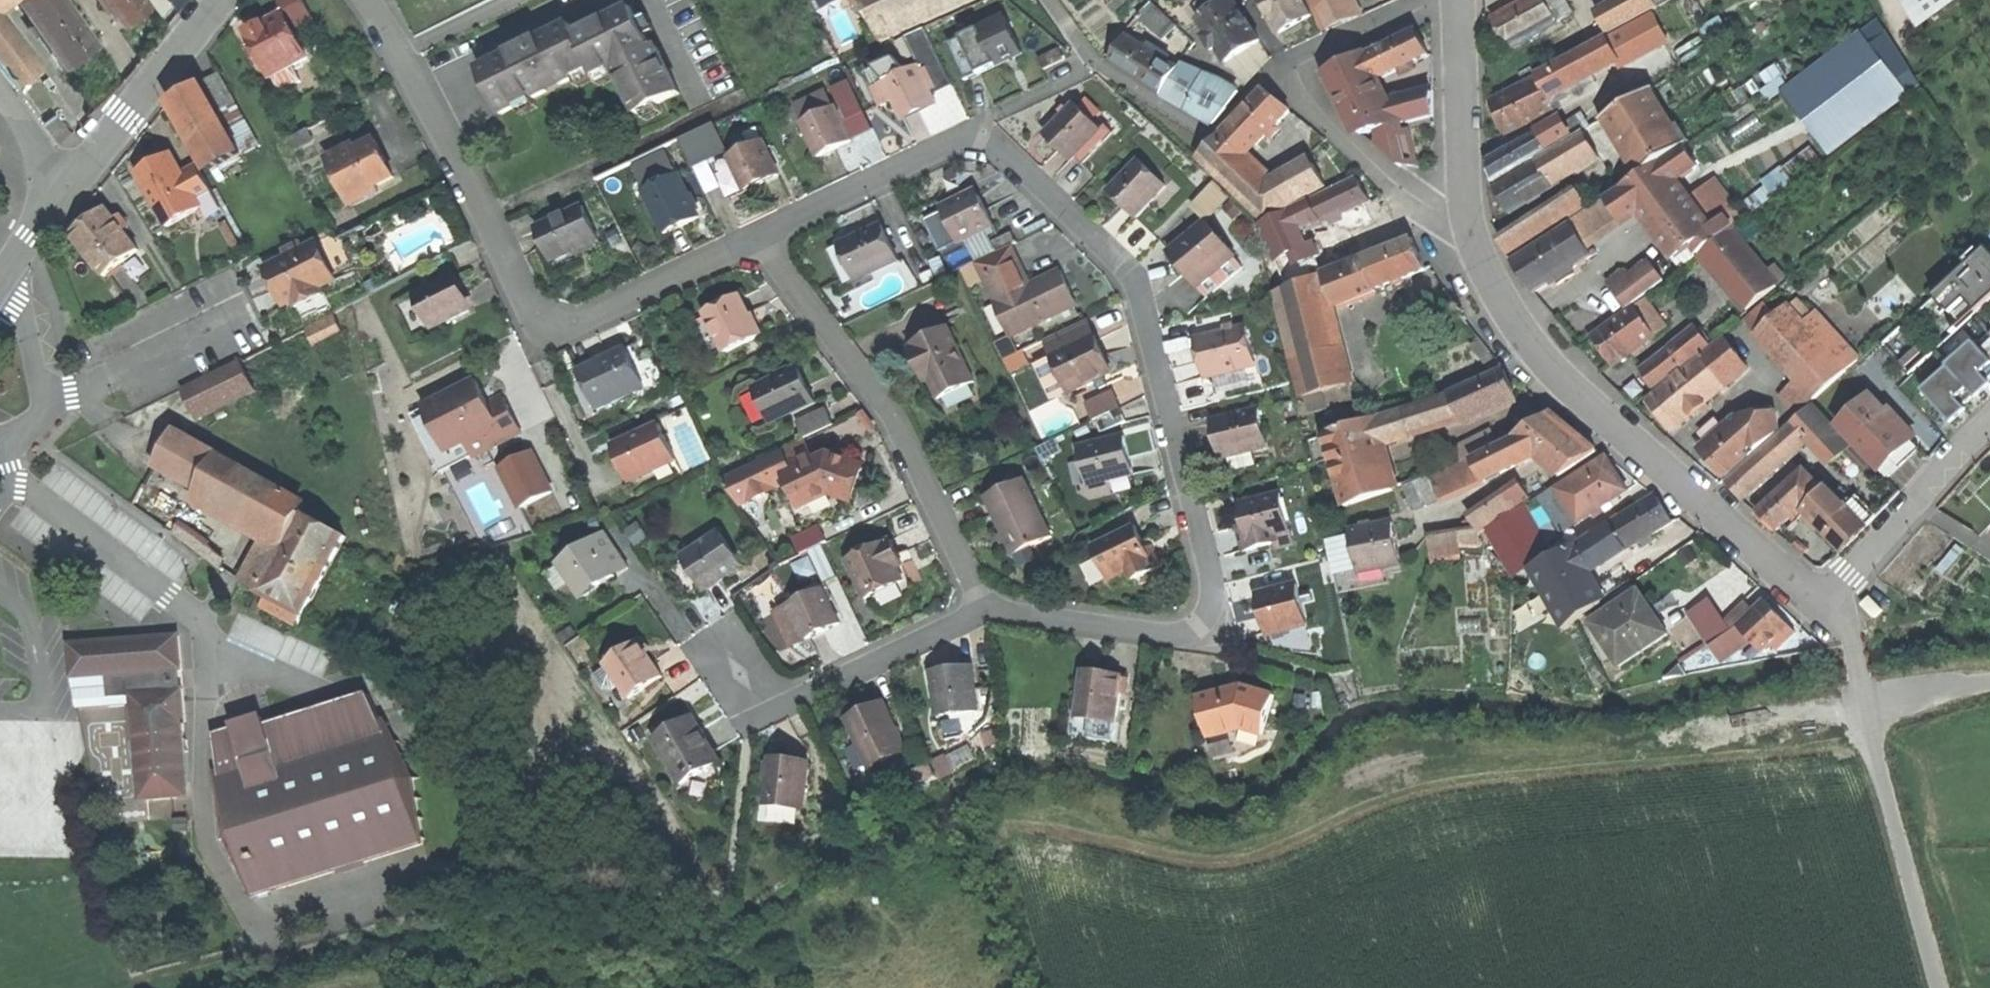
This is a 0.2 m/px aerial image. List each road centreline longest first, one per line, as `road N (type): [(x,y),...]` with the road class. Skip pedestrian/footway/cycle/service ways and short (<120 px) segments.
road 1 (residential): [(753,242),(988,135),(1116,267),(1138,305),(1217,618),(1202,641),(977,612)]
road 2 (residential): [(753,242),(568,327),(533,321),(427,102),(367,0)]
road 3 (residential): [(1467,215),(1504,311),(1549,371),(1828,613)]
road 4 (residential): [(977,612),(888,413),(753,242)]
road 5 (residential): [(1445,0),(1313,57),(1301,72),(1317,112),(1400,188),(1435,214),(1467,215)]
road 6 (residential): [(0,462),(23,489),(170,598),(223,664),(296,693)]
road 7 (residential): [(977,612),(781,701),(736,673)]
road 8 (residential): [(1828,613),(1989,430)]
road 9 (tertiary): [(220,0),(69,186)]
road 10 (residential): [(1457,0),(1467,215)]
road 11 (track): [(1989,683),(1868,709)]

